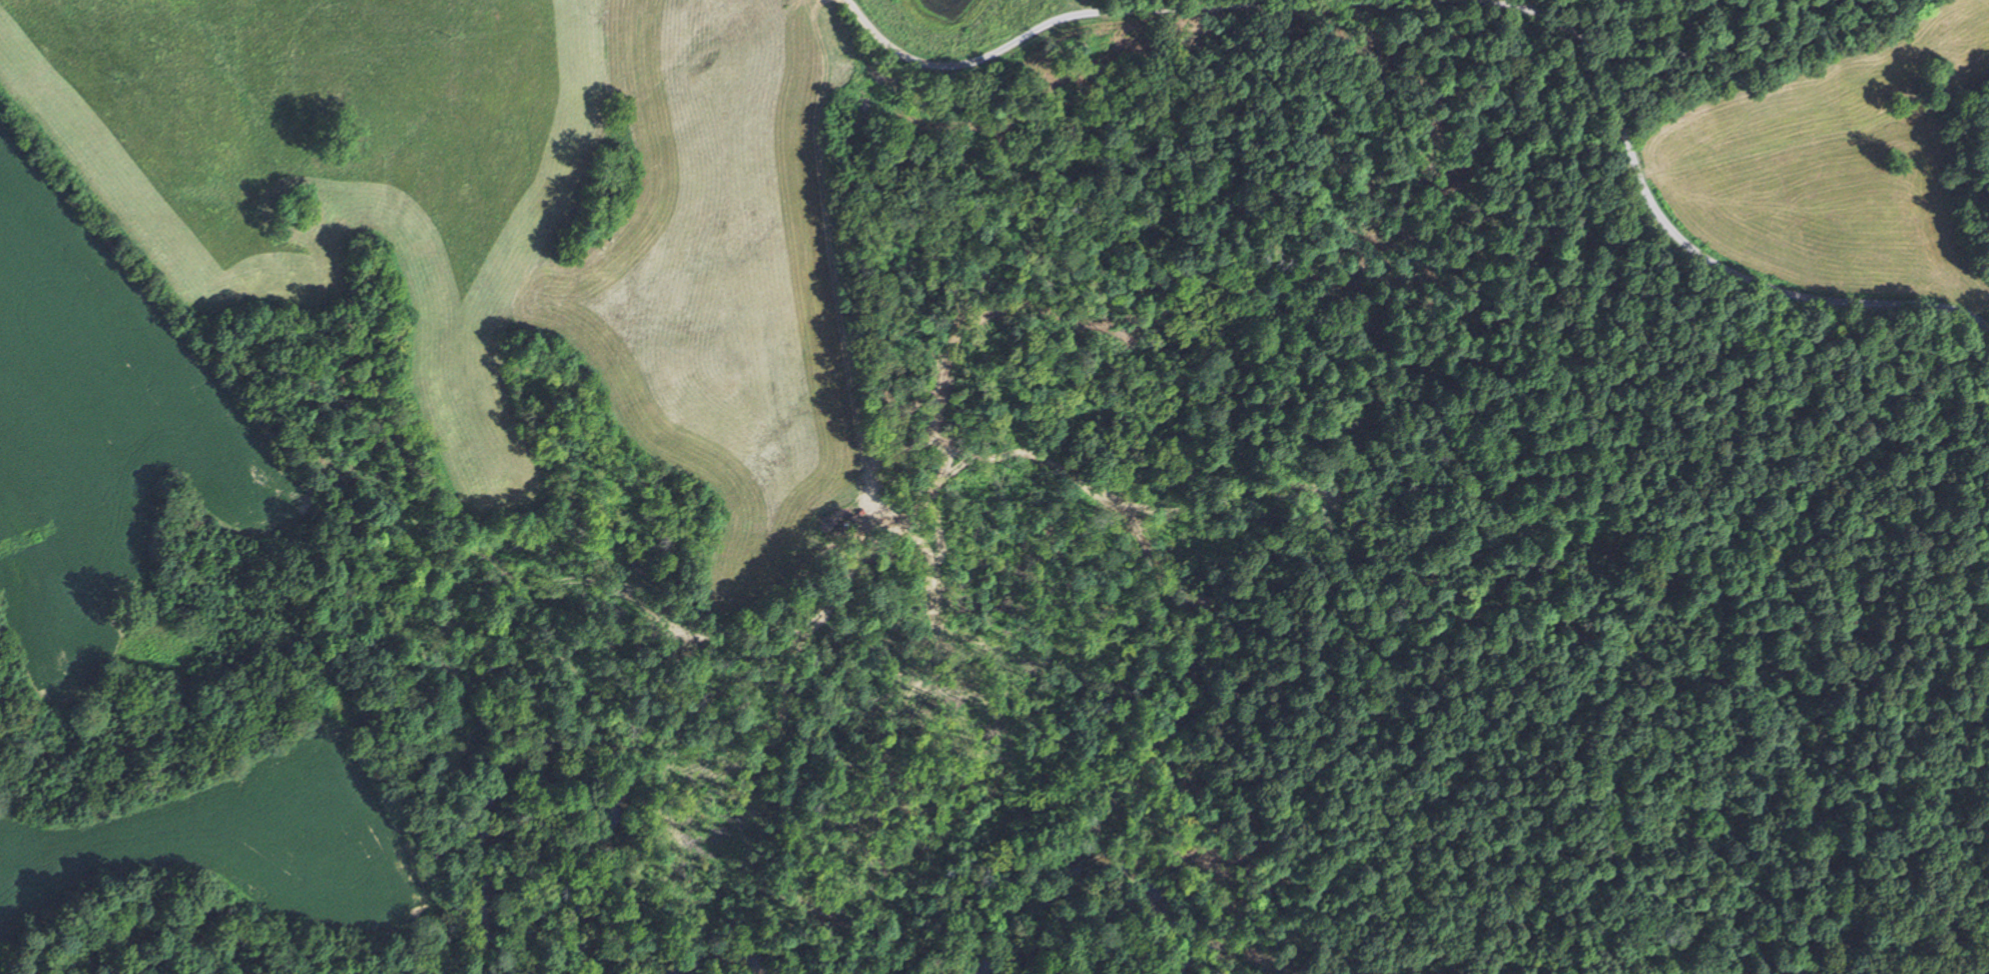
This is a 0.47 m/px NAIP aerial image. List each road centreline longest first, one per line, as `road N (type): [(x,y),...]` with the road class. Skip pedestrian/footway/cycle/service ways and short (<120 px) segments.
road 1 (residential): [(1988,333),(1926,307),(1802,298),(1695,250),(1643,175),(1609,63),(1560,22),(1519,6),(1328,0),(1110,13),(1049,25),(976,61),(944,66),(890,46),(848,0)]

